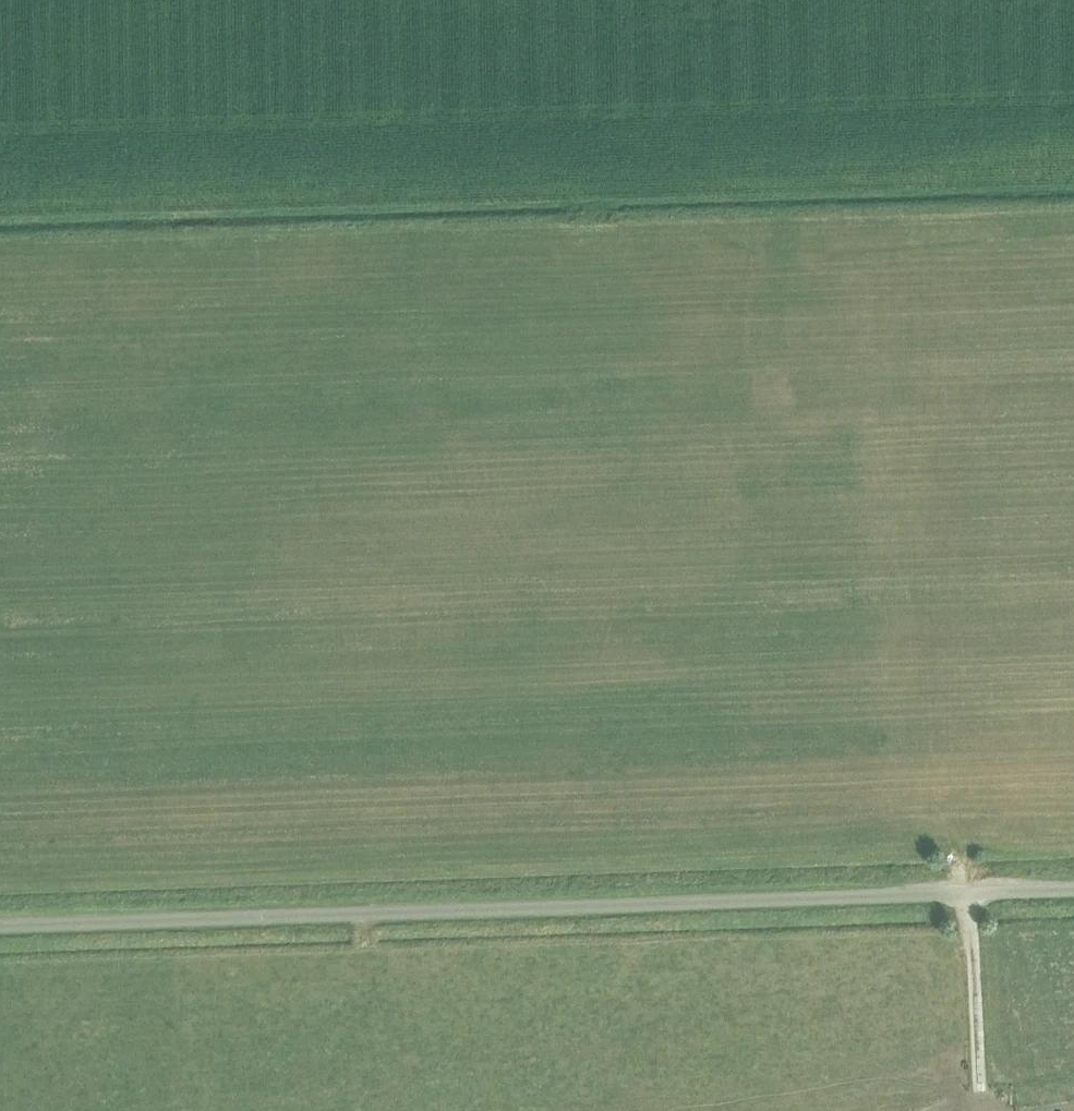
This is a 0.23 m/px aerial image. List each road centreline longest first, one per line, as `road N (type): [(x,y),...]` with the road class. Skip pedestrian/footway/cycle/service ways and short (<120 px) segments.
road 1 (unclassified): [(1073,889),(0,924)]

